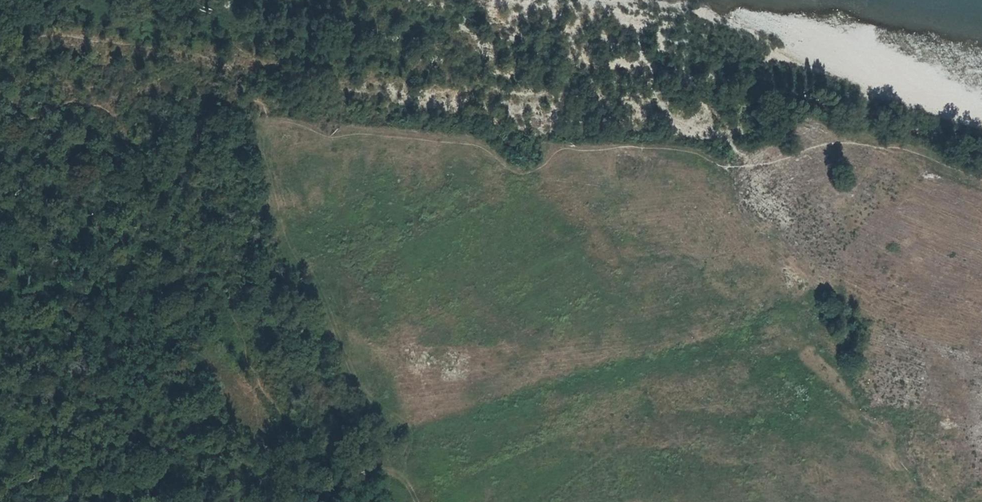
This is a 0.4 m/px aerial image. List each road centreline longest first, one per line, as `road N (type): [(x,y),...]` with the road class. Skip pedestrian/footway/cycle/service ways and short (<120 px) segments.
road 1 (track): [(422,501),(381,467),(306,501)]

